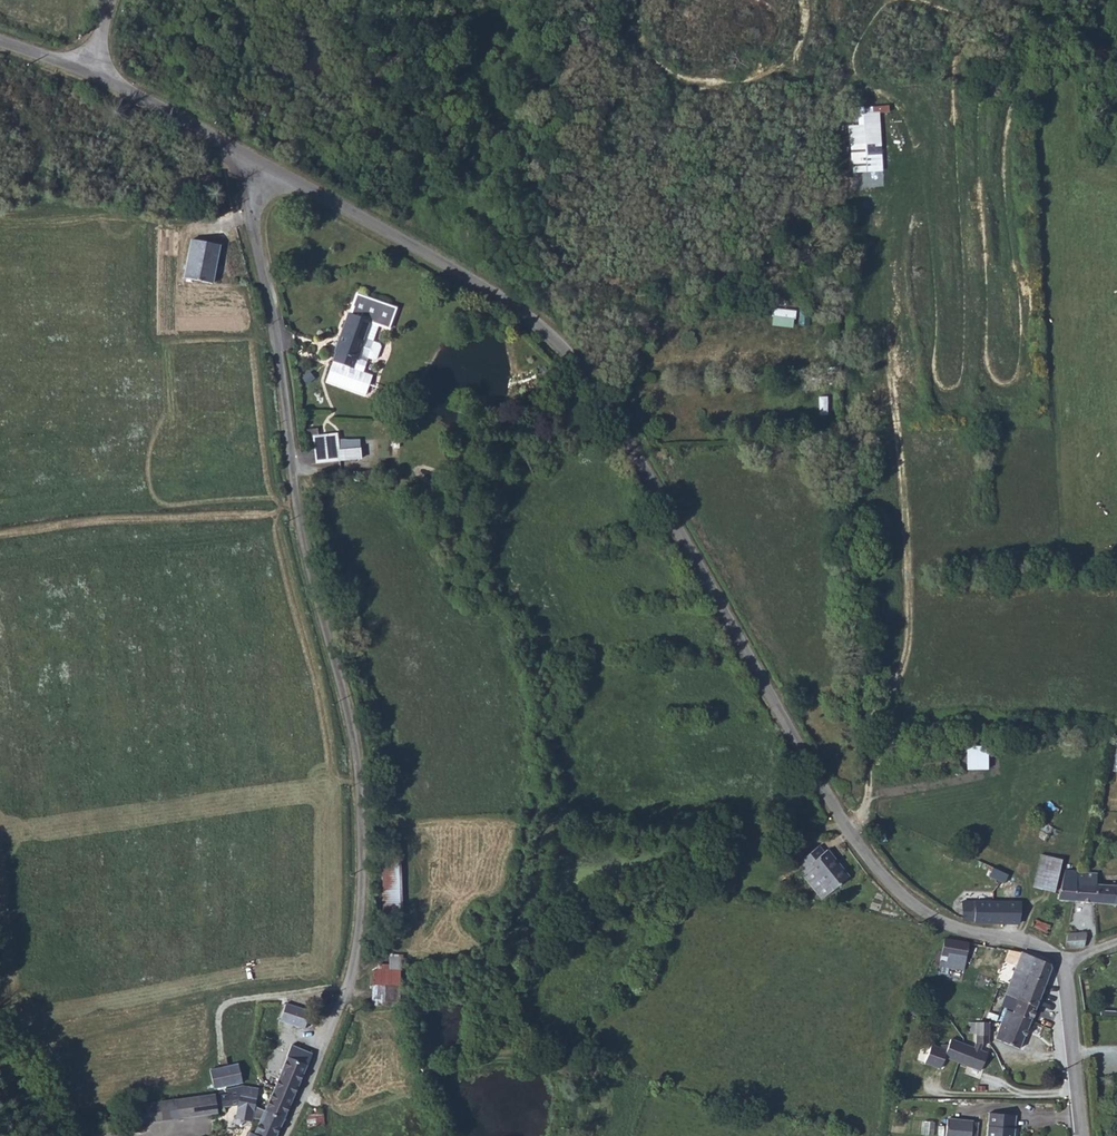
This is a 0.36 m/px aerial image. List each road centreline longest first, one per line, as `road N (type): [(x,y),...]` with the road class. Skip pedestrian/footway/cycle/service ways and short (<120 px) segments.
road 1 (unclassified): [(257,162),(501,294),(551,333),(590,377),(879,872),(931,916),(1047,949),(1063,967)]
road 2 (unclassified): [(257,162),(250,195),(284,370),(304,564),(354,734),(361,820),(355,948),(284,1135)]
road 3 (track): [(849,825),(858,821),(869,774),(846,415),(885,377),(896,341),(897,218)]
road 4 (unclassified): [(88,71),(257,162)]
road 5 (unclassified): [(1063,967),(1083,1135)]

